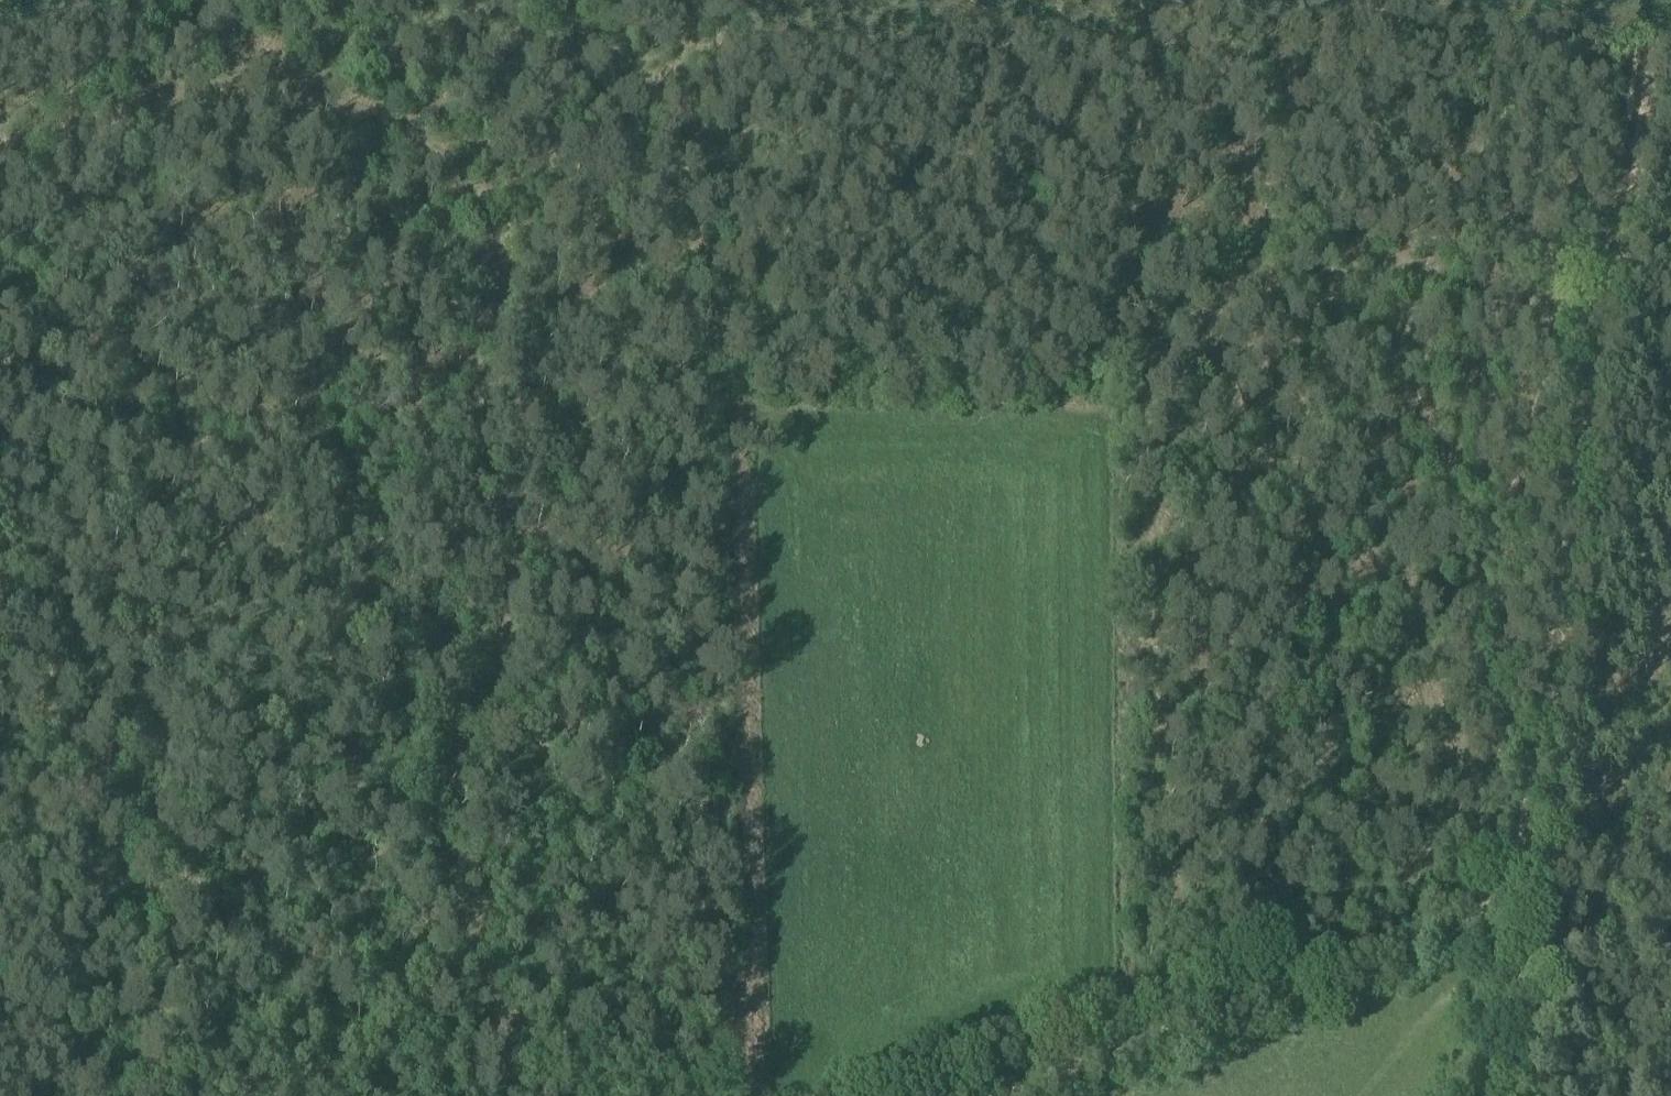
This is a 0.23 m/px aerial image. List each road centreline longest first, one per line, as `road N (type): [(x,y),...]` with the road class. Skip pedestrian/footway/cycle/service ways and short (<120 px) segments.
road 1 (track): [(1533,884),(1662,0)]
road 2 (track): [(1533,884),(1007,1095)]
road 3 (track): [(1515,1032),(1533,884)]
road 4 (track): [(1533,884),(1670,830)]

